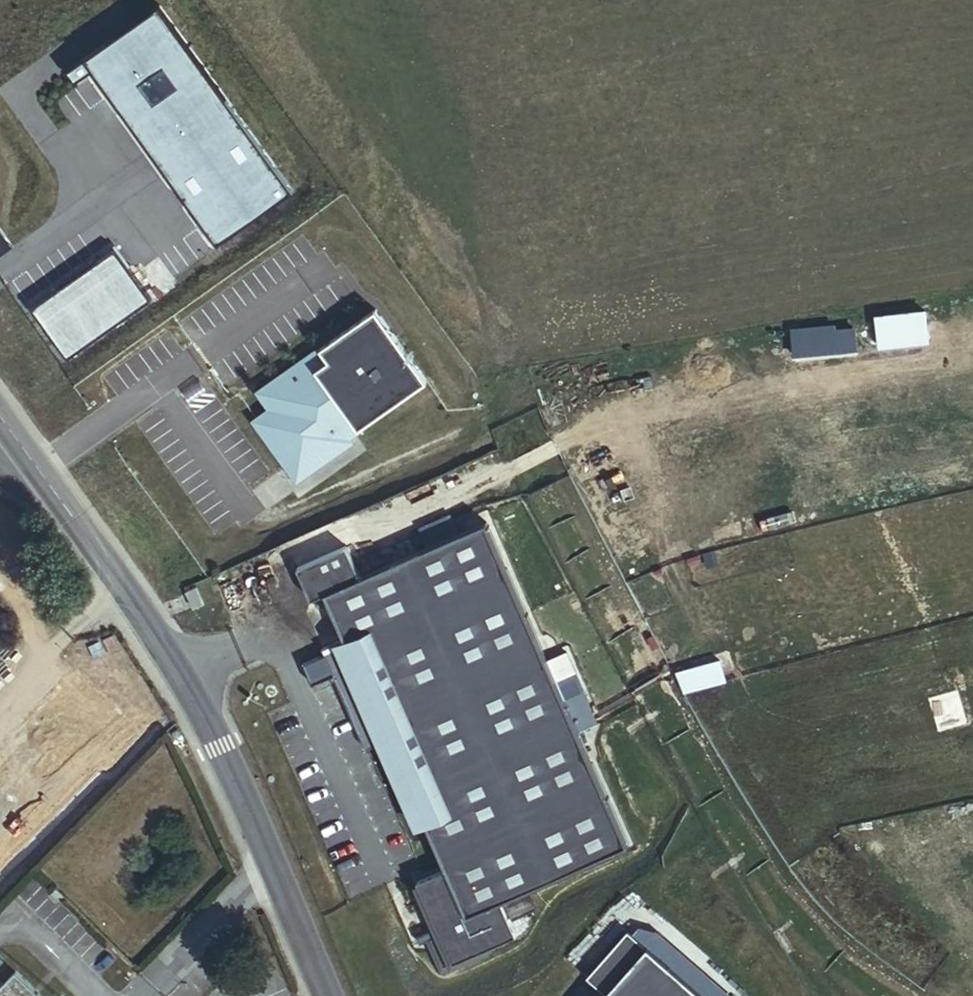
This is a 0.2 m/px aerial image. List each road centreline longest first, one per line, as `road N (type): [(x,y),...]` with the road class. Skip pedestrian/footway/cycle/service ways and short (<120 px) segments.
road 1 (unclassified): [(0,413),(181,670),(330,995)]

